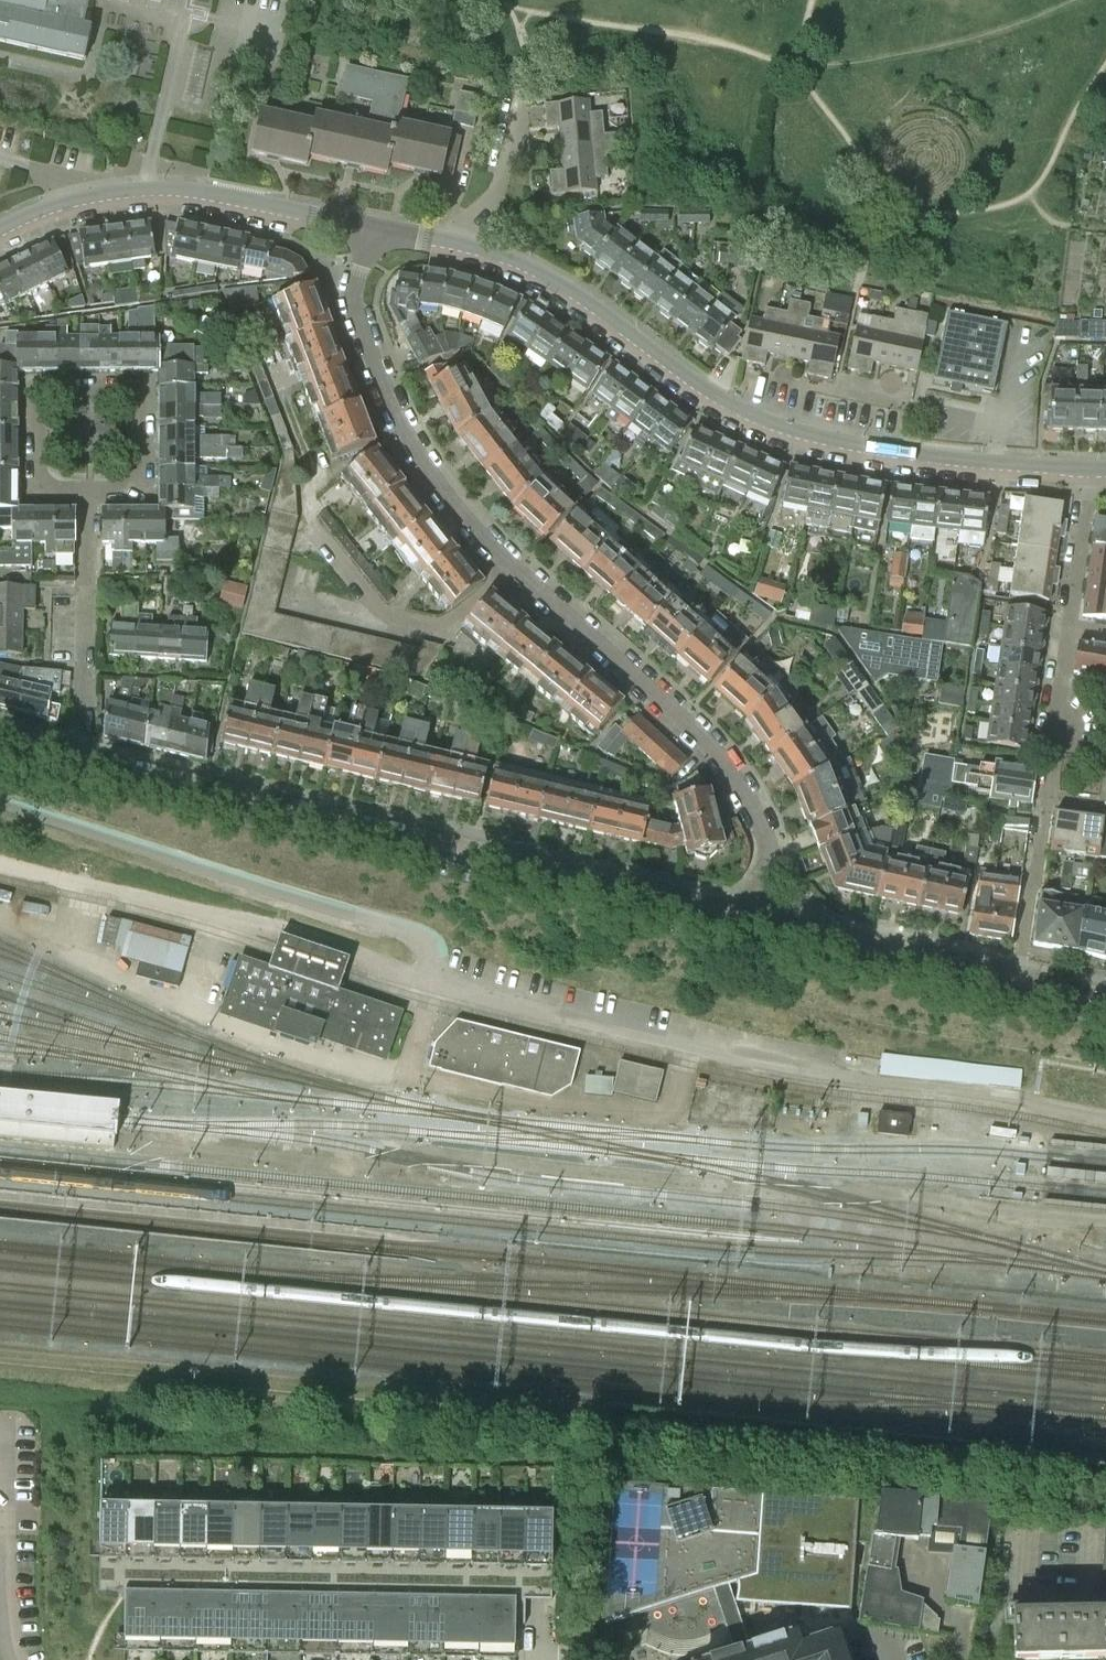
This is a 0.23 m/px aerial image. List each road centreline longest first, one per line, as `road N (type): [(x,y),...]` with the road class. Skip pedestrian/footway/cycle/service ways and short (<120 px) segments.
road 1 (residential): [(372,226),(352,299),(397,416),(434,478),(510,568),(724,760),(758,817),(766,854),(756,930)]
road 2 (tertiary): [(1092,468),(895,454),(827,440),(737,409),(564,286),(510,260),(372,226)]
road 3 (tertiary): [(79,770),(516,875),(597,884),(756,930)]
road 4 (tertiary): [(372,226),(169,188),(73,198),(0,230)]
road 5 (residential): [(86,489),(41,483),(40,398),(132,392),(141,409),(140,478),(127,489),(90,489)]
road 6 (residential): [(79,770),(86,489)]
road 7 (tertiary): [(756,930),(1016,992)]
road 8 (residential): [(1016,992),(1039,818)]
road 9 (residential): [(1043,797),(1068,630)]
road 10 (residential): [(1068,630),(1092,468)]

